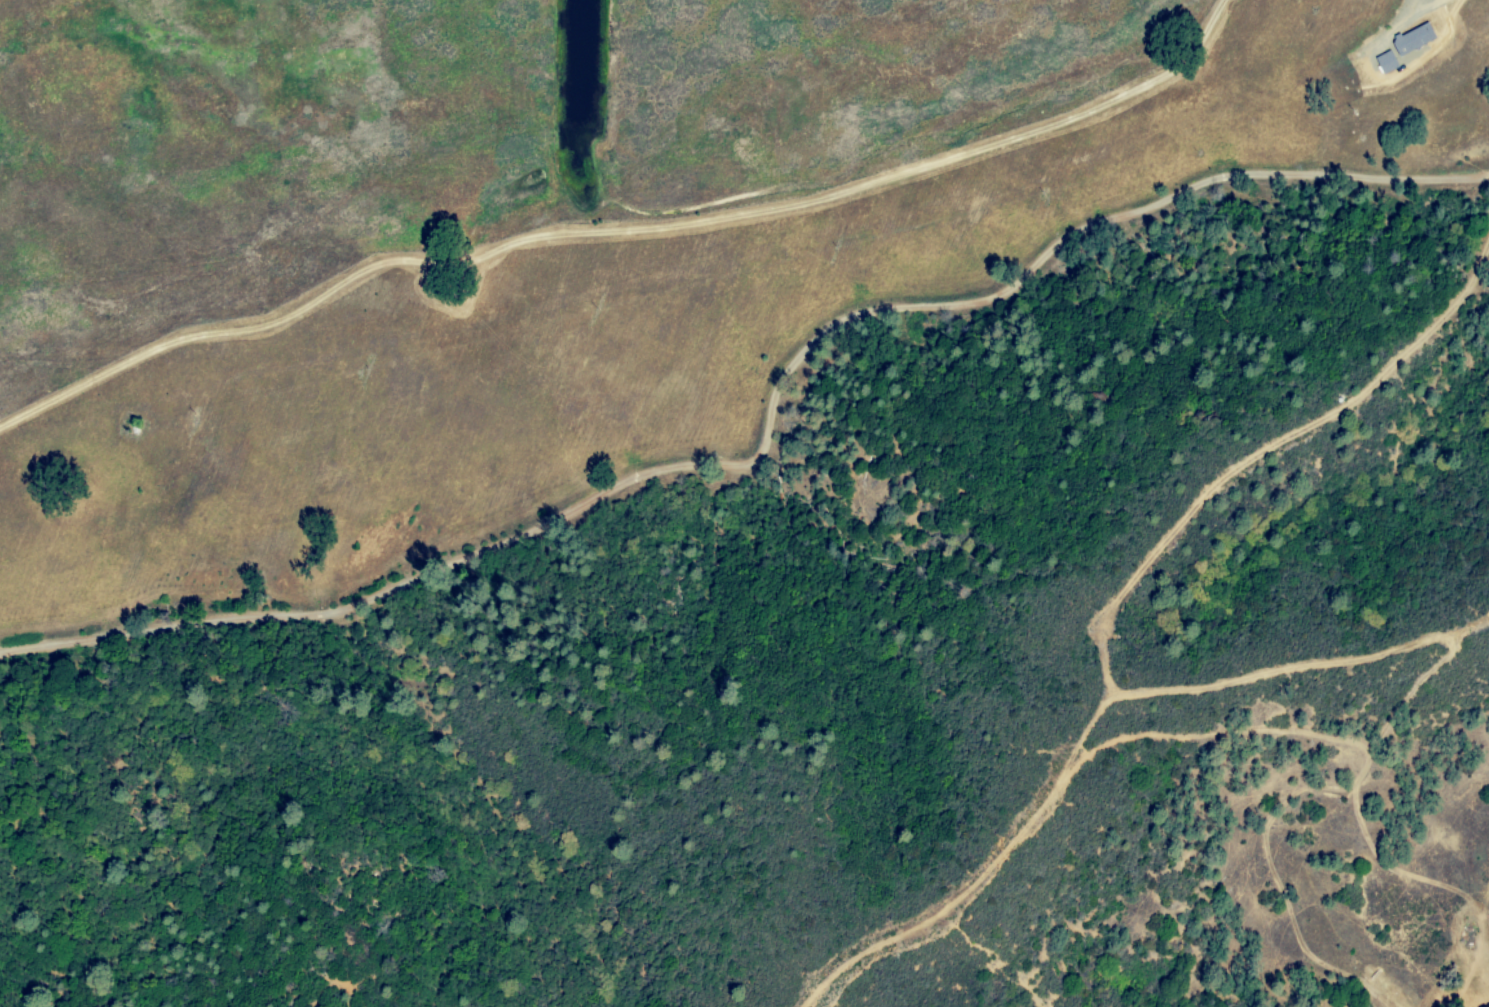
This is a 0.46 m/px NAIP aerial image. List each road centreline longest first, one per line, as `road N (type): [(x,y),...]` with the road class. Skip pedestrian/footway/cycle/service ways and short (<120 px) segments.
road 1 (residential): [(0,637),(194,606),(346,594),(632,464),(679,450),(738,447),(775,417),(782,360),(838,311),(875,297),(994,282),(1075,215),(1158,191),(1228,157),(1488,161)]

